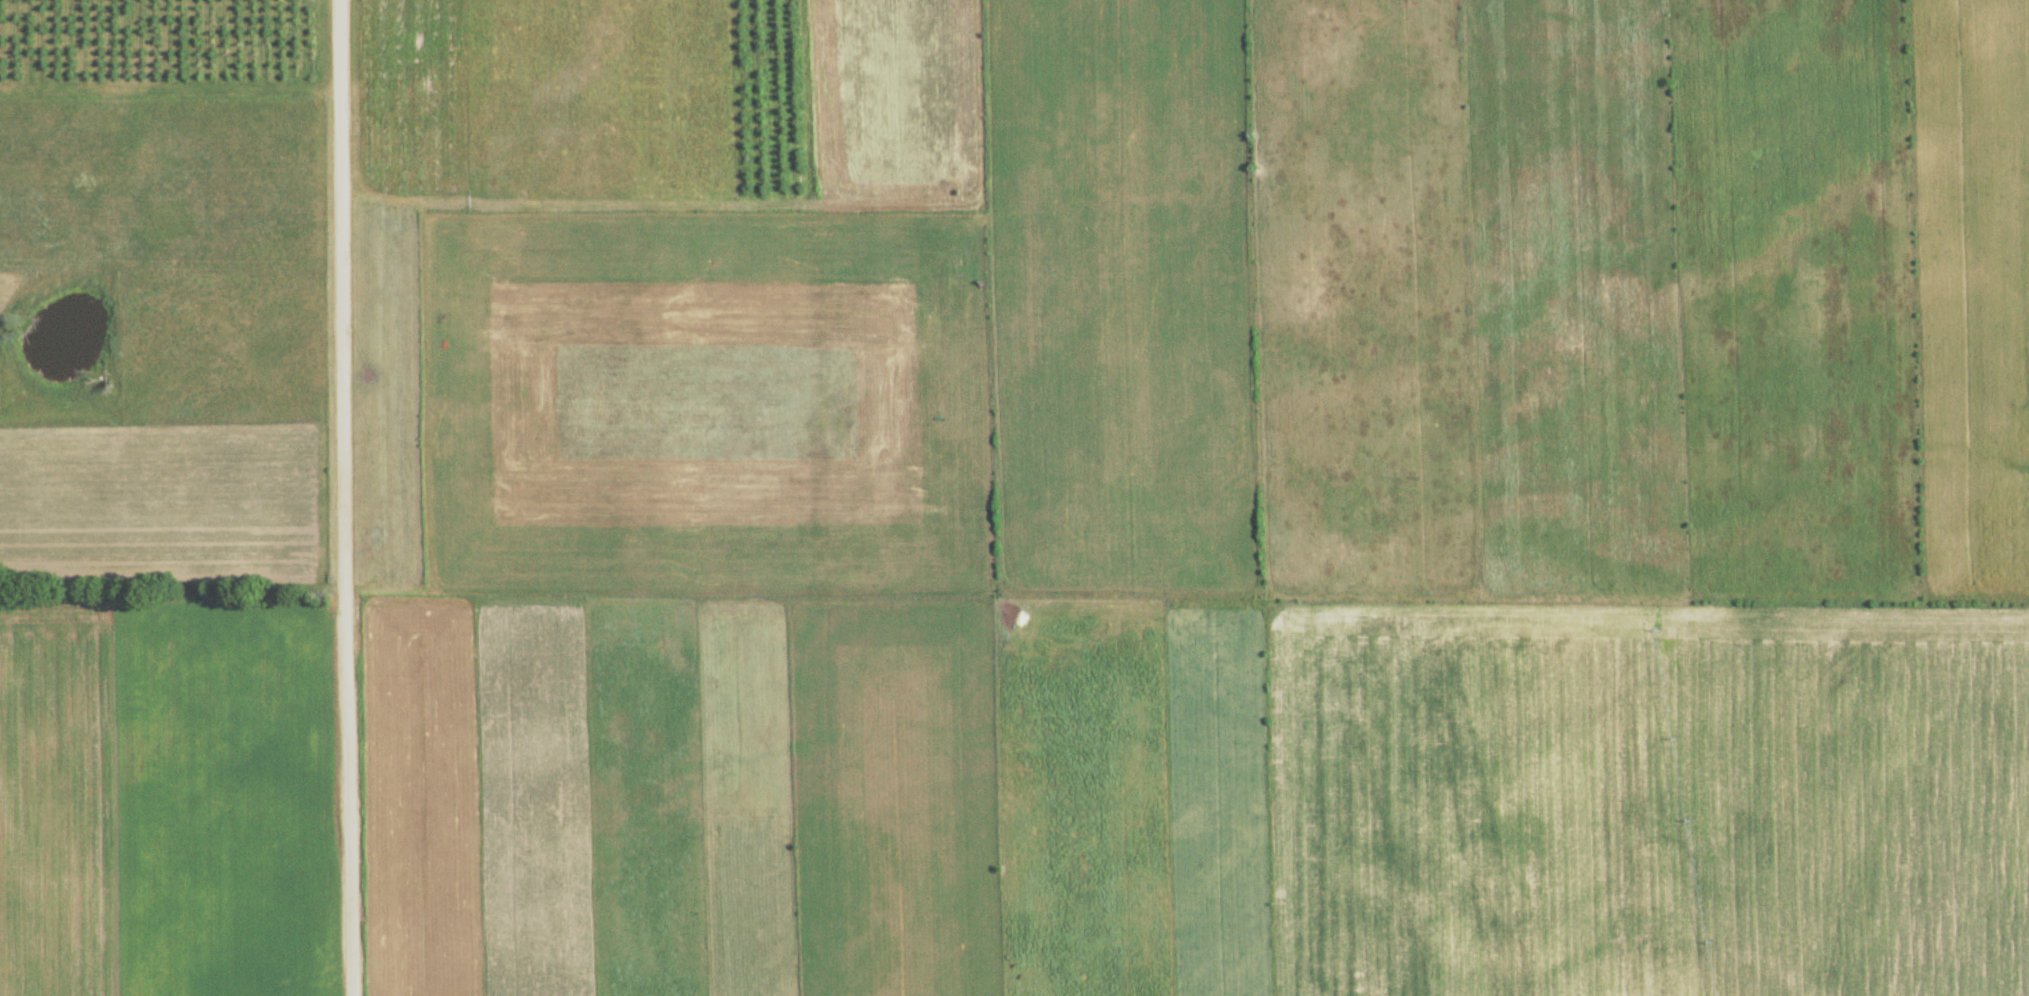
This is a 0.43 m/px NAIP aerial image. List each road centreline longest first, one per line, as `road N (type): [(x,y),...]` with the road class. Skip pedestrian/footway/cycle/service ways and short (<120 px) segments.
road 1 (residential): [(354,995),(338,0)]

